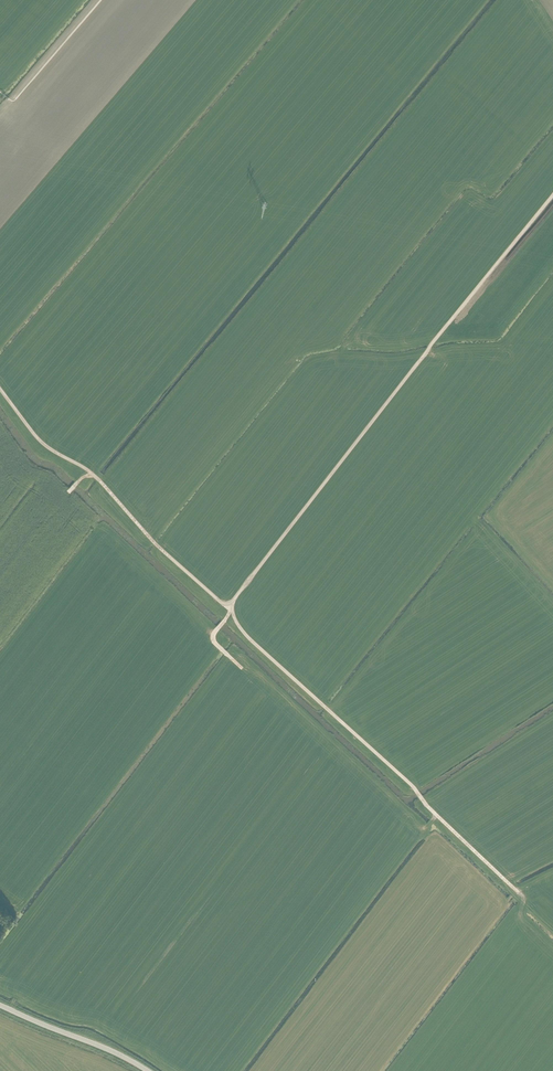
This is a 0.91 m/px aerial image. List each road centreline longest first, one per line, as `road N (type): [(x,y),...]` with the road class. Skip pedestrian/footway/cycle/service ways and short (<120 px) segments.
road 1 (track): [(552,202),(229,607),(155,544),(94,475),(42,442),(0,388)]
road 2 (track): [(232,611),(246,635),(423,799)]
road 3 (tertiary): [(148,1070),(0,1005)]

